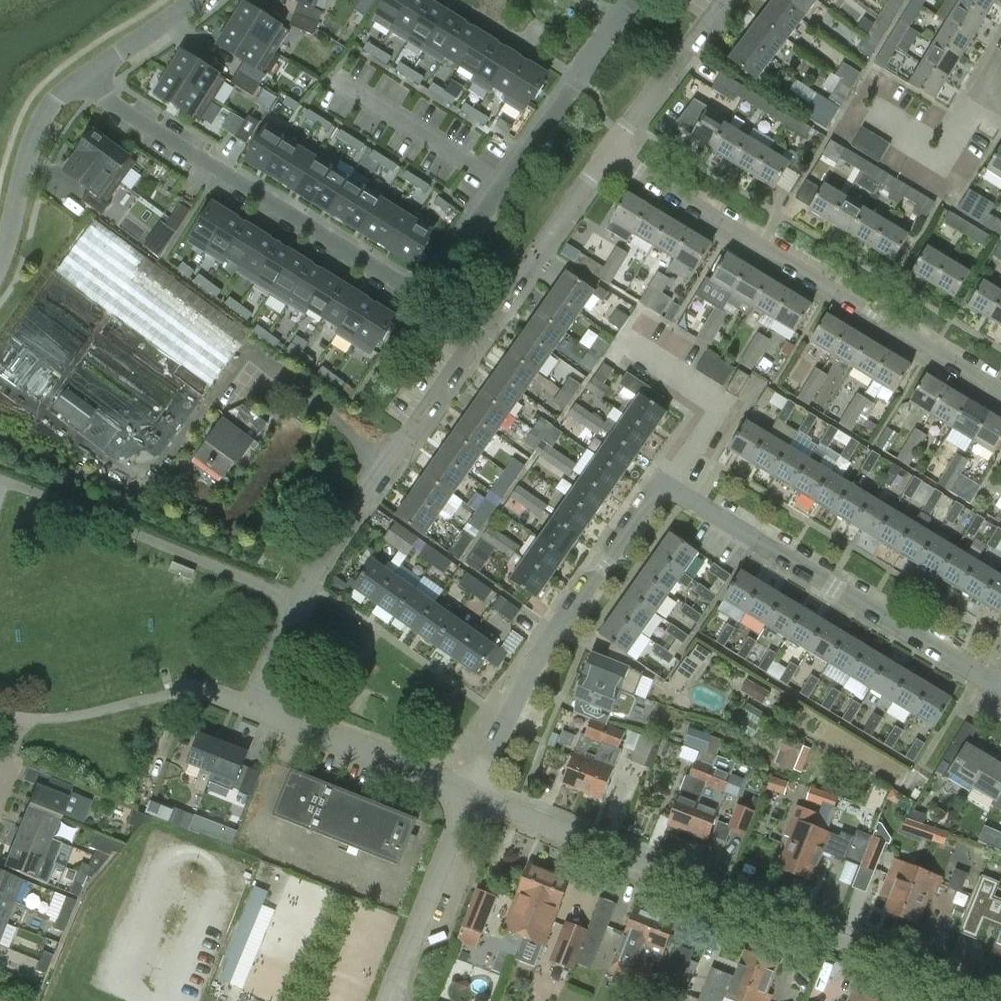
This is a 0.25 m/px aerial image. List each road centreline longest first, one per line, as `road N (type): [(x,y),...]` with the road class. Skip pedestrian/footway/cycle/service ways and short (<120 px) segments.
road 1 (residential): [(469,794),(254,709),(296,599),(609,158)]
road 2 (residential): [(635,0),(423,298),(110,106),(88,73)]
road 3 (residential): [(992,1000),(469,794)]
road 4 (residential): [(1000,398),(609,158)]
road 5 (residential): [(1000,686),(667,486)]
road 6 (residential): [(469,794),(533,668),(667,486)]
road 7 (residential): [(395,1000),(469,794)]
road 8 (residential): [(609,158),(727,0)]
road 9 (residential): [(880,107),(937,141),(959,135),(982,99)]
road 10 (residential): [(88,73),(197,0)]
road 11 (residential): [(22,180),(39,123),(88,73)]

